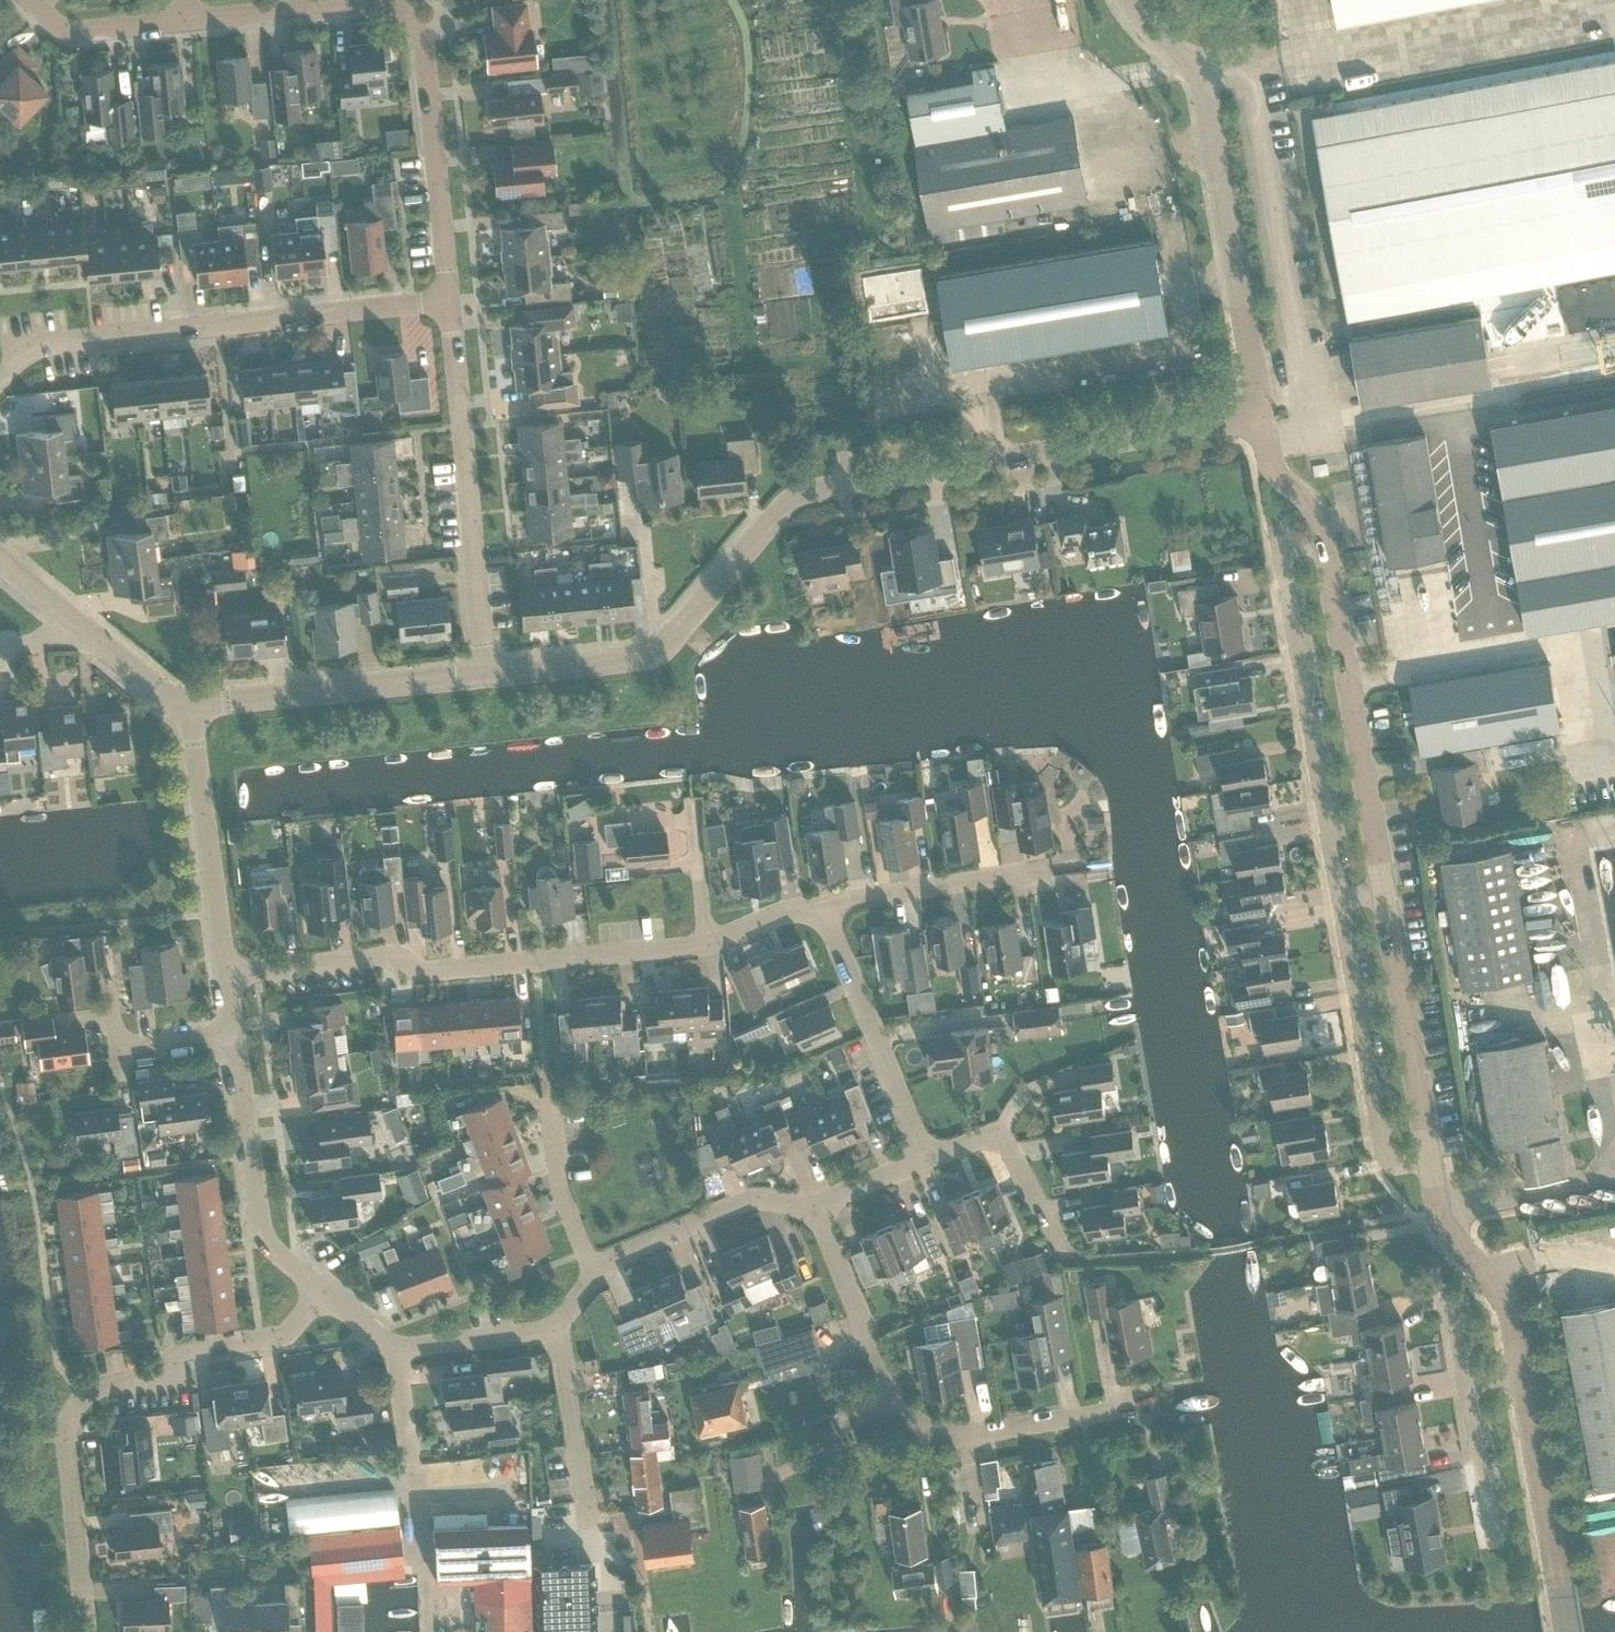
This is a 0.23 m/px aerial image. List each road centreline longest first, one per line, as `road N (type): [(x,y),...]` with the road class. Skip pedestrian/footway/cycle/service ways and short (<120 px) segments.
road 1 (unclassified): [(487,678),(657,654),(790,505),(832,490),(1261,427)]
road 2 (residential): [(85,1631),(65,1447),(76,1406),(90,1395),(160,1384),(187,1352),(286,1336),(320,1295)]
road 3 (residential): [(226,973),(402,957),(426,971),(709,945)]
road 4 (unclassified): [(1261,427),(1211,98),(1194,62),(1141,24),(1125,0)]
road 5 (residential): [(0,382),(52,343),(450,305)]
road 6 (residential): [(1131,1409),(971,1436),(930,1432),(900,1412),(814,1211)]
road 7 (residential): [(1334,904),(1273,551),(1323,530)]
road 8 (residential): [(487,678),(450,305)]
road 9 (unclassified): [(1388,897),(1323,530)]
road 10 (residential): [(450,305),(422,50),(407,13),(378,3),(339,6)]
road 11 (residential): [(1435,1159),(1397,1165),(1382,1151),(1334,904)]
road 12 (unclassified): [(189,708),(487,678)]
road 13 (residential): [(320,1295),(252,1229),(232,1037)]
road 14 (residential): [(821,907),(926,1163)]
road 15 (residential): [(226,973),(189,708)]
road 16 (unclassified): [(1435,1159),(1388,897)]
road 17 (unclassified): [(1564,1631),(1520,1377)]
road 18 (unclassified): [(1520,1377),(1502,1293),(1448,1236),(1435,1159)]
road 19 (residential): [(814,1211),(739,1205),(594,1274)]
road 20 (residential): [(1068,1261),(1000,1133),(926,1163)]
road 21 (residential): [(821,907),(1041,872)]
road 22 (residential): [(587,1530),(557,1332)]
road 23 (residential): [(24,0),(59,29),(120,31),(187,21)]
road 24 (residential): [(557,1332),(400,1351)]
road 25 (residential): [(1488,1542),(1459,1387)]
road 26 (residential): [(594,1274),(562,1195),(555,1123)]
road 27 (residential): [(339,6),(187,21)]
road 28 (unclassified): [(76,624),(189,708)]
road 29 (residential): [(709,945),(689,813)]
road 30 (unclassified): [(1323,530),(1286,490),(1261,427)]
road 31 (residential): [(926,1163),(814,1211)]

